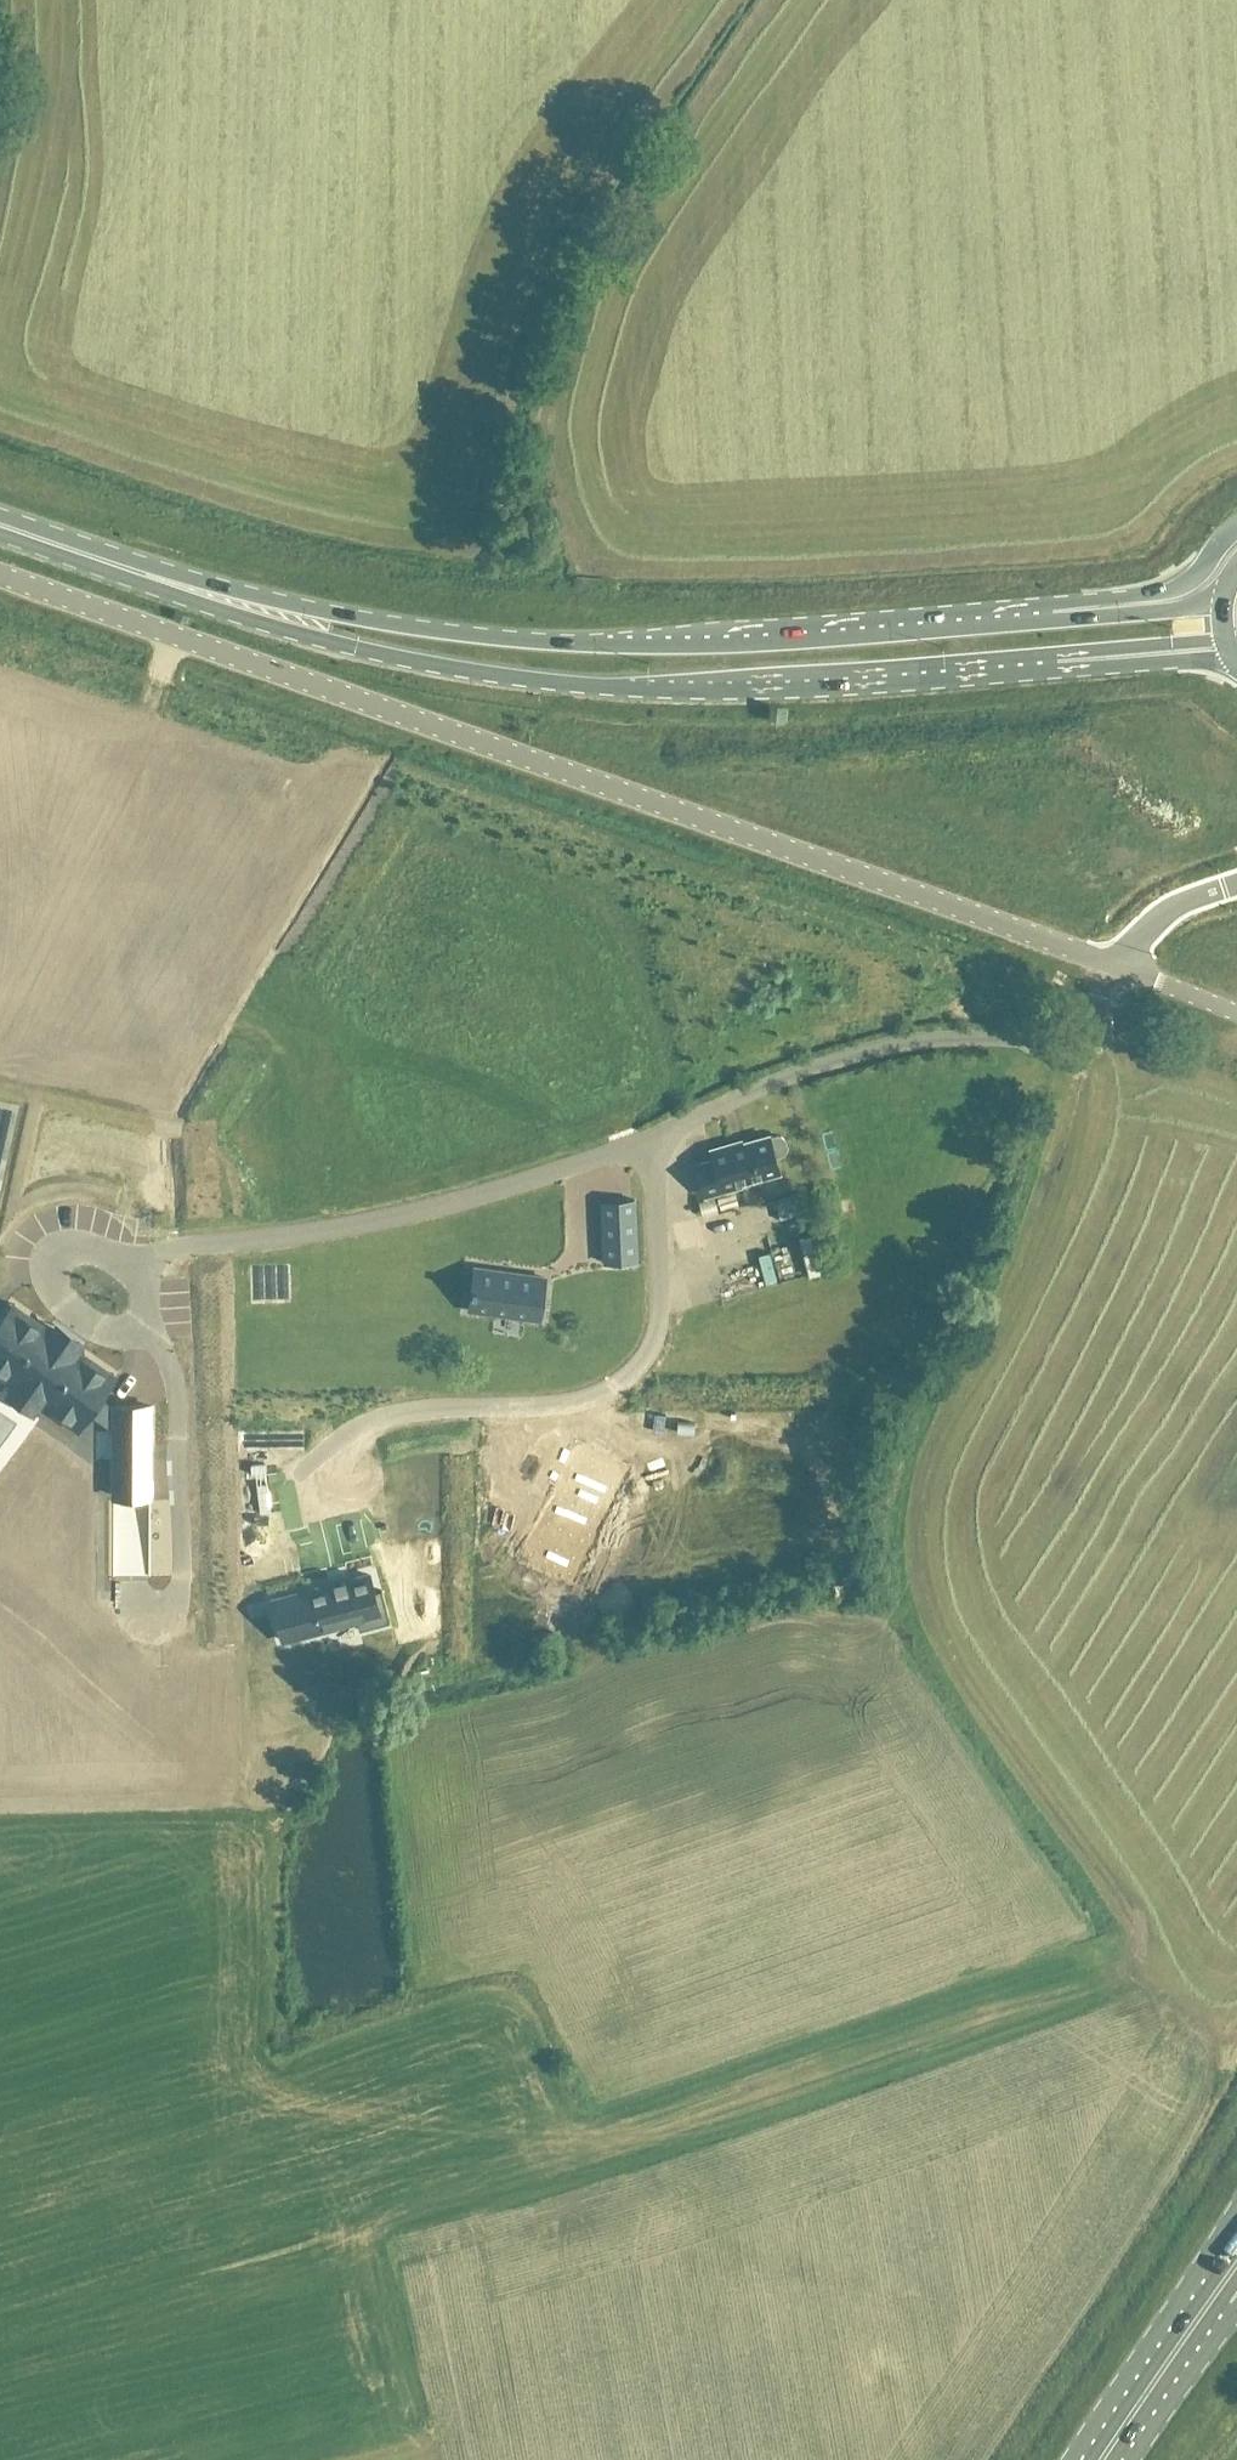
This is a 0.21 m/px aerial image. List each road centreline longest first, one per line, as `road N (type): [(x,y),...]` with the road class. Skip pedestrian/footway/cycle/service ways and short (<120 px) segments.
road 1 (unclassified): [(1113,968),(0,573)]
road 2 (primary): [(85,556),(326,641),(575,686),(729,687),(1069,662)]
road 3 (primary): [(1064,619),(706,647),(570,644),(331,615),(85,556)]
road 4 (unclassified): [(301,1478),(340,1443),(387,1420),(439,1408),(566,1406),(602,1396),(633,1373),(661,1318),(656,1170),(647,1143)]
road 5 (unclassified): [(1113,968),(1080,1039),(1066,1046),(911,1043),(790,1077),(647,1143)]
road 6 (unclassified): [(647,1143),(384,1220),(178,1250)]
road 7 (primary): [(1236,527),(1178,588),(1102,599),(1064,619)]
road 8 (primary): [(1102,2459),(1207,2306)]
road 9 (primary): [(1069,662),(1105,668),(1231,660)]
road 10 (primary): [(1222,596),(1147,615),(1064,619)]
road 11 (primary): [(1069,662),(1099,652),(1223,641)]
road 12 (unclassified): [(1113,968),(1150,926),(1236,884)]
road 13 (unclassified): [(1236,1015),(1113,968)]

